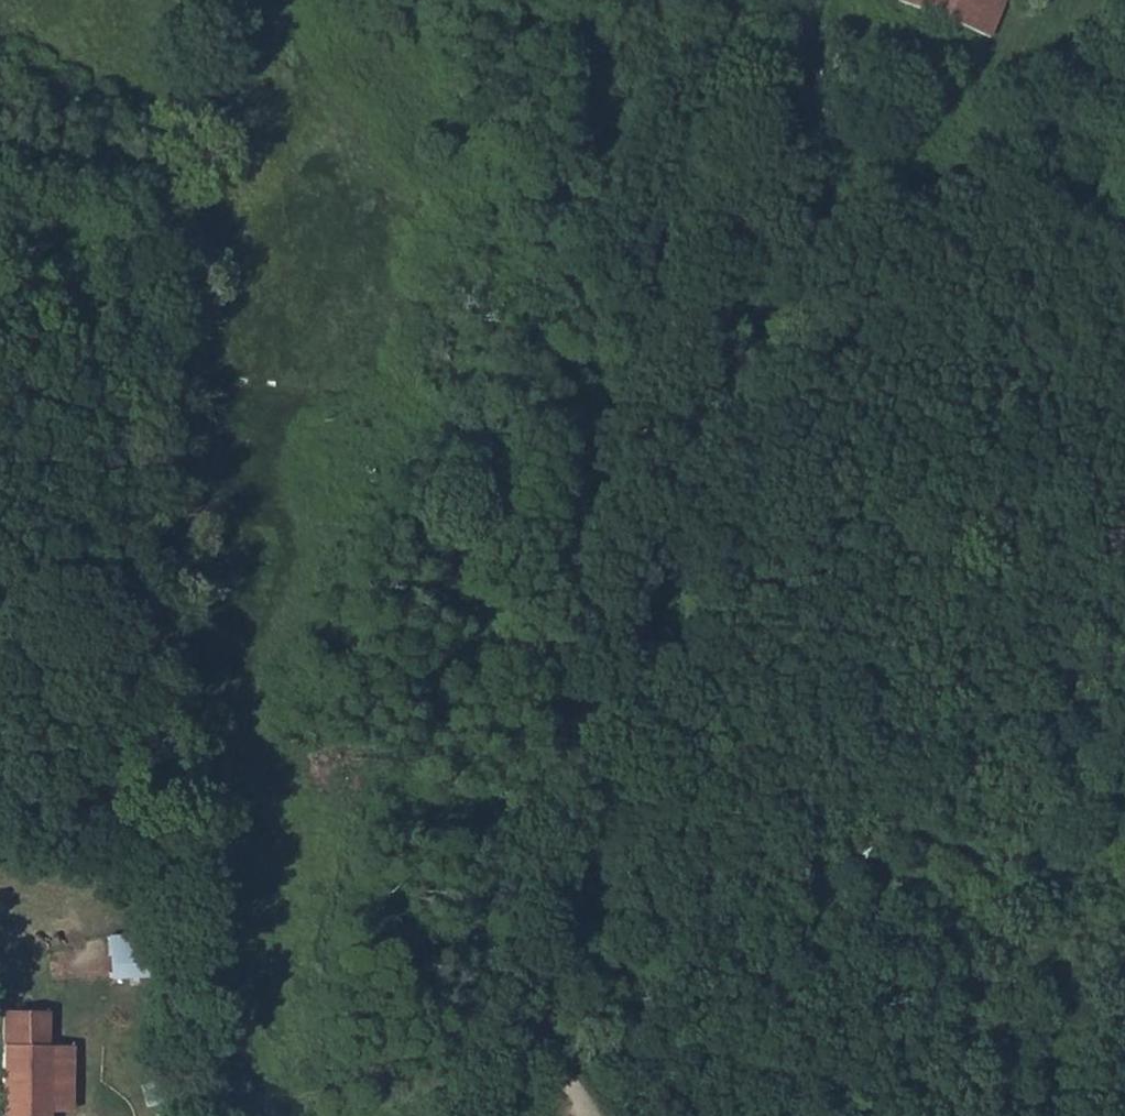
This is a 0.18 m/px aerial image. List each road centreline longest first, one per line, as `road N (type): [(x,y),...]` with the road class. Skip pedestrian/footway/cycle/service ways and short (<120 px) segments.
road 1 (unclassified): [(812,0),(758,153),(508,1115)]

